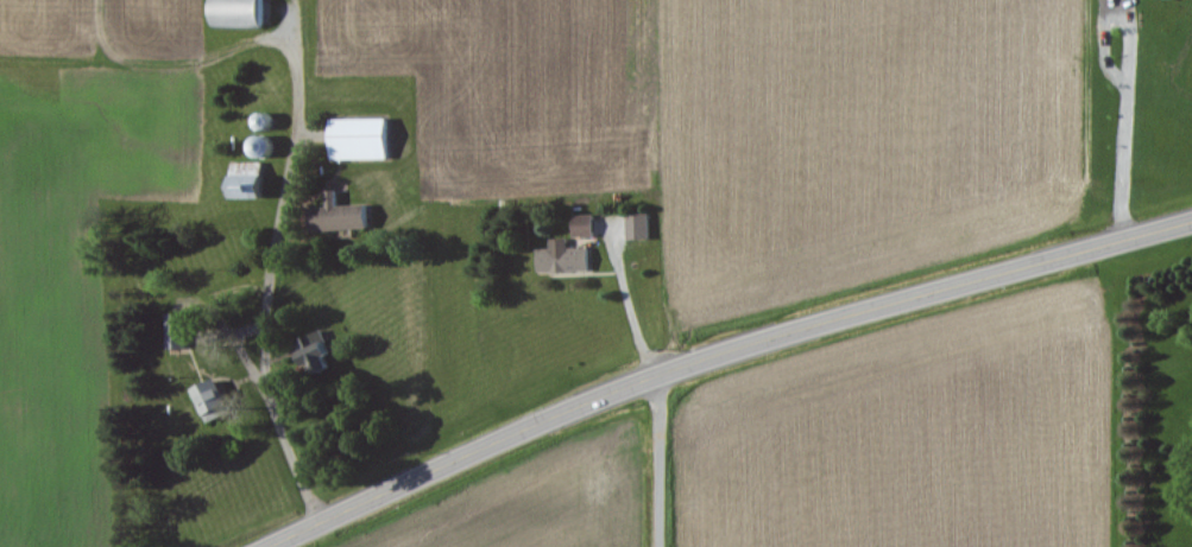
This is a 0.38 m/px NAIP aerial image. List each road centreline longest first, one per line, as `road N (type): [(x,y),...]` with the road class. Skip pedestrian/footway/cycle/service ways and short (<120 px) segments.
road 1 (secondary): [(242,546),(582,392),(758,325),(1191,205)]
road 2 (residential): [(658,364),(658,546)]

